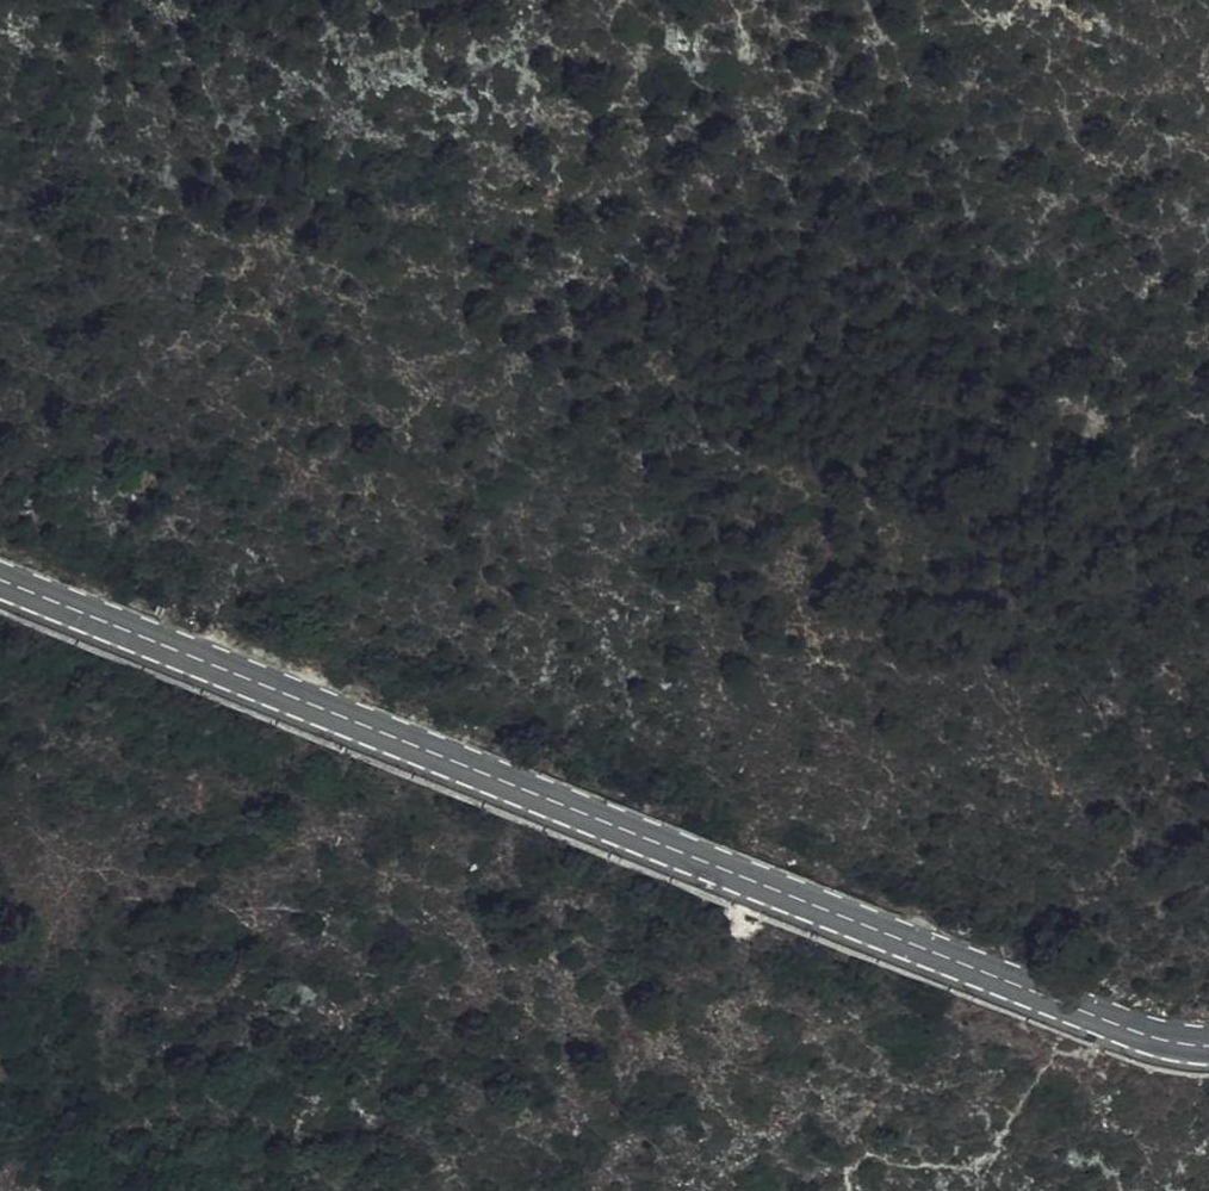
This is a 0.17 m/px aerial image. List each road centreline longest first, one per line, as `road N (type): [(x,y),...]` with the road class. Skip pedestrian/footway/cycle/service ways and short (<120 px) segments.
road 1 (secondary): [(0,579),(1110,1023),(1208,1044)]

